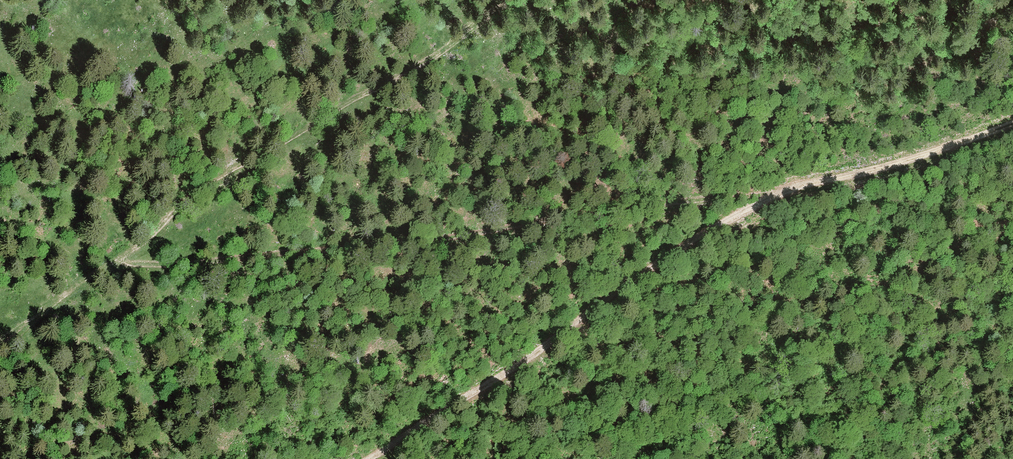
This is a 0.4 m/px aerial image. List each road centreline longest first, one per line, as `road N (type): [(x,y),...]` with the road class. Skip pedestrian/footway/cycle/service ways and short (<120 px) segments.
road 1 (track): [(103,267),(456,238),(760,188),(1012,225)]
road 2 (track): [(381,458),(743,212),(785,192),(1012,124)]
road 3 (track): [(515,0),(419,67),(203,186),(157,232),(0,351)]

